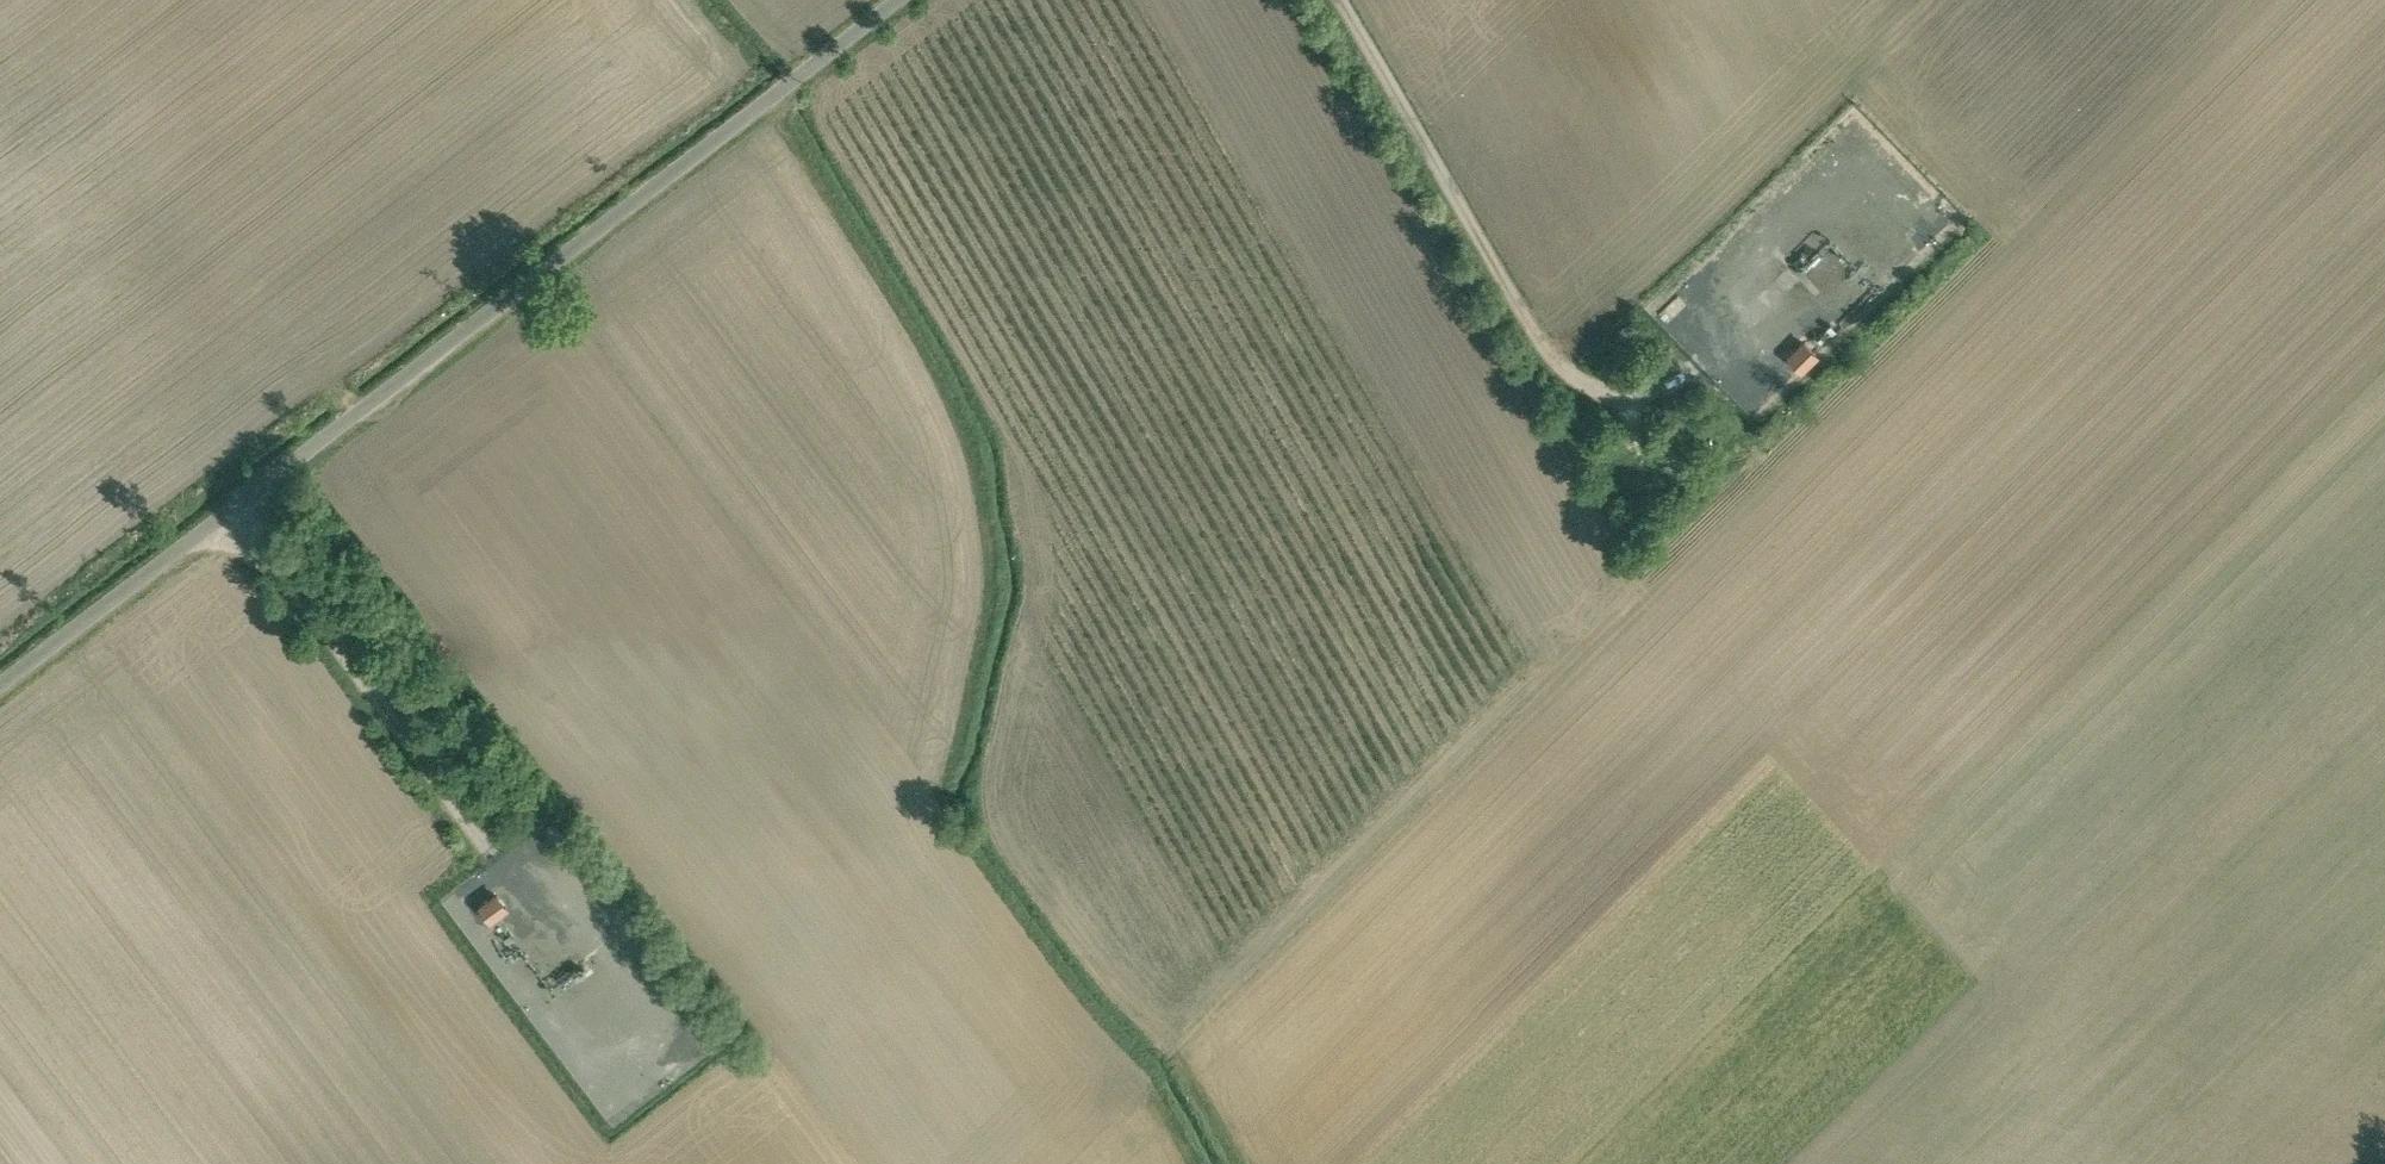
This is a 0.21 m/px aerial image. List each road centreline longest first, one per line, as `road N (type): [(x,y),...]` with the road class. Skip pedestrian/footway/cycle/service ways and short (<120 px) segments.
road 1 (unclassified): [(908,0),(0,695)]

